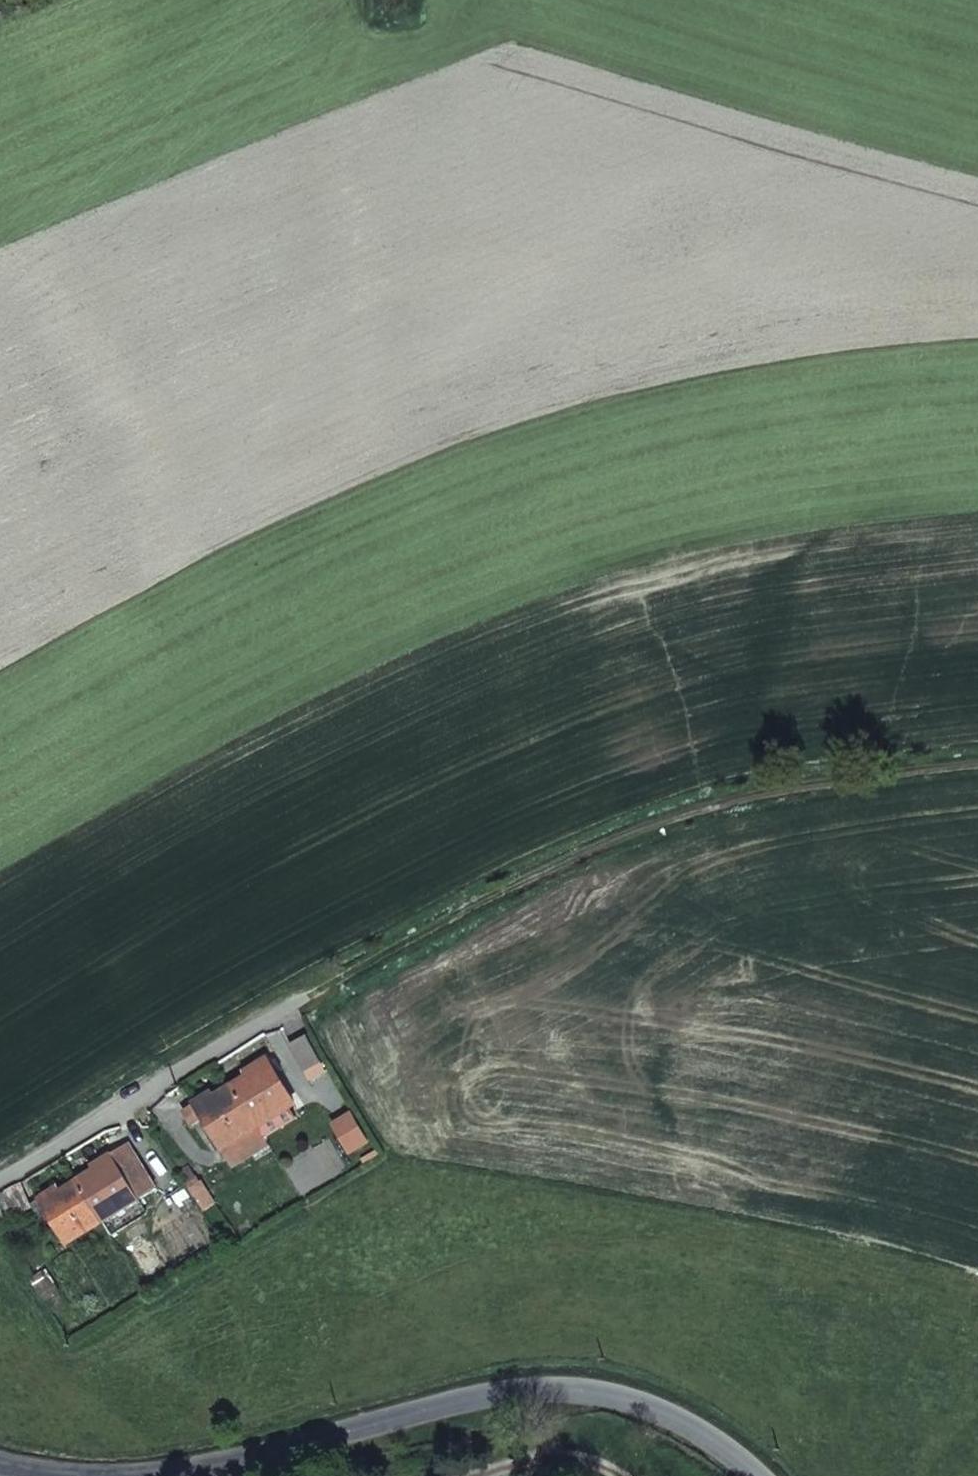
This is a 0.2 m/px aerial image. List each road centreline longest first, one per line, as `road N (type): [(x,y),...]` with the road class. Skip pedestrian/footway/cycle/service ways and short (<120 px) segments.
road 1 (track): [(977,752),(737,787),(507,881),(287,991)]
road 2 (secondary): [(209,1475),(429,1413),(587,1386),(732,1446),(761,1475)]

